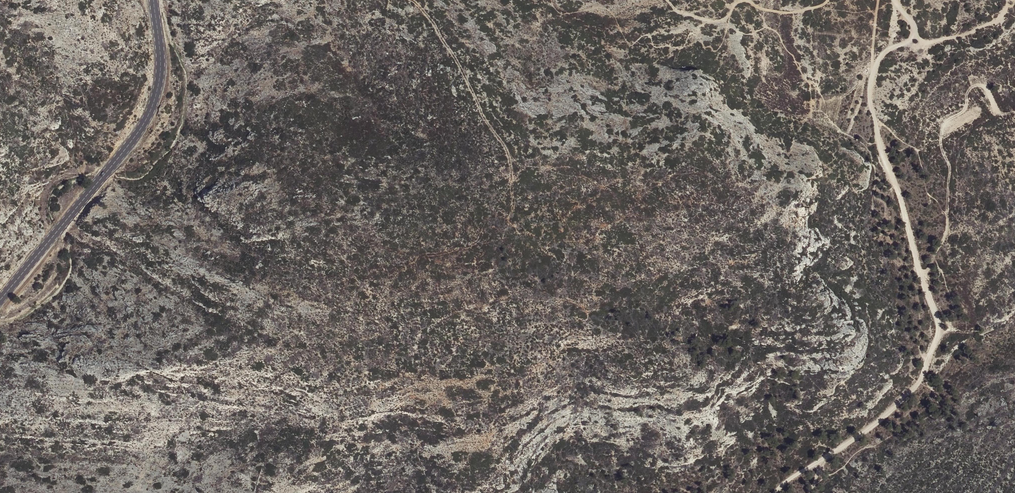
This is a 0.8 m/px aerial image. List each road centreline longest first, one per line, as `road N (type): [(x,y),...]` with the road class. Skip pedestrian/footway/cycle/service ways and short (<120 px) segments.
road 1 (track): [(896,0),(913,22),(912,35),(880,57),(871,107),(940,331),(904,399),(774,492)]
road 2 (secondary): [(155,0),(161,69),(145,122),(0,301)]

